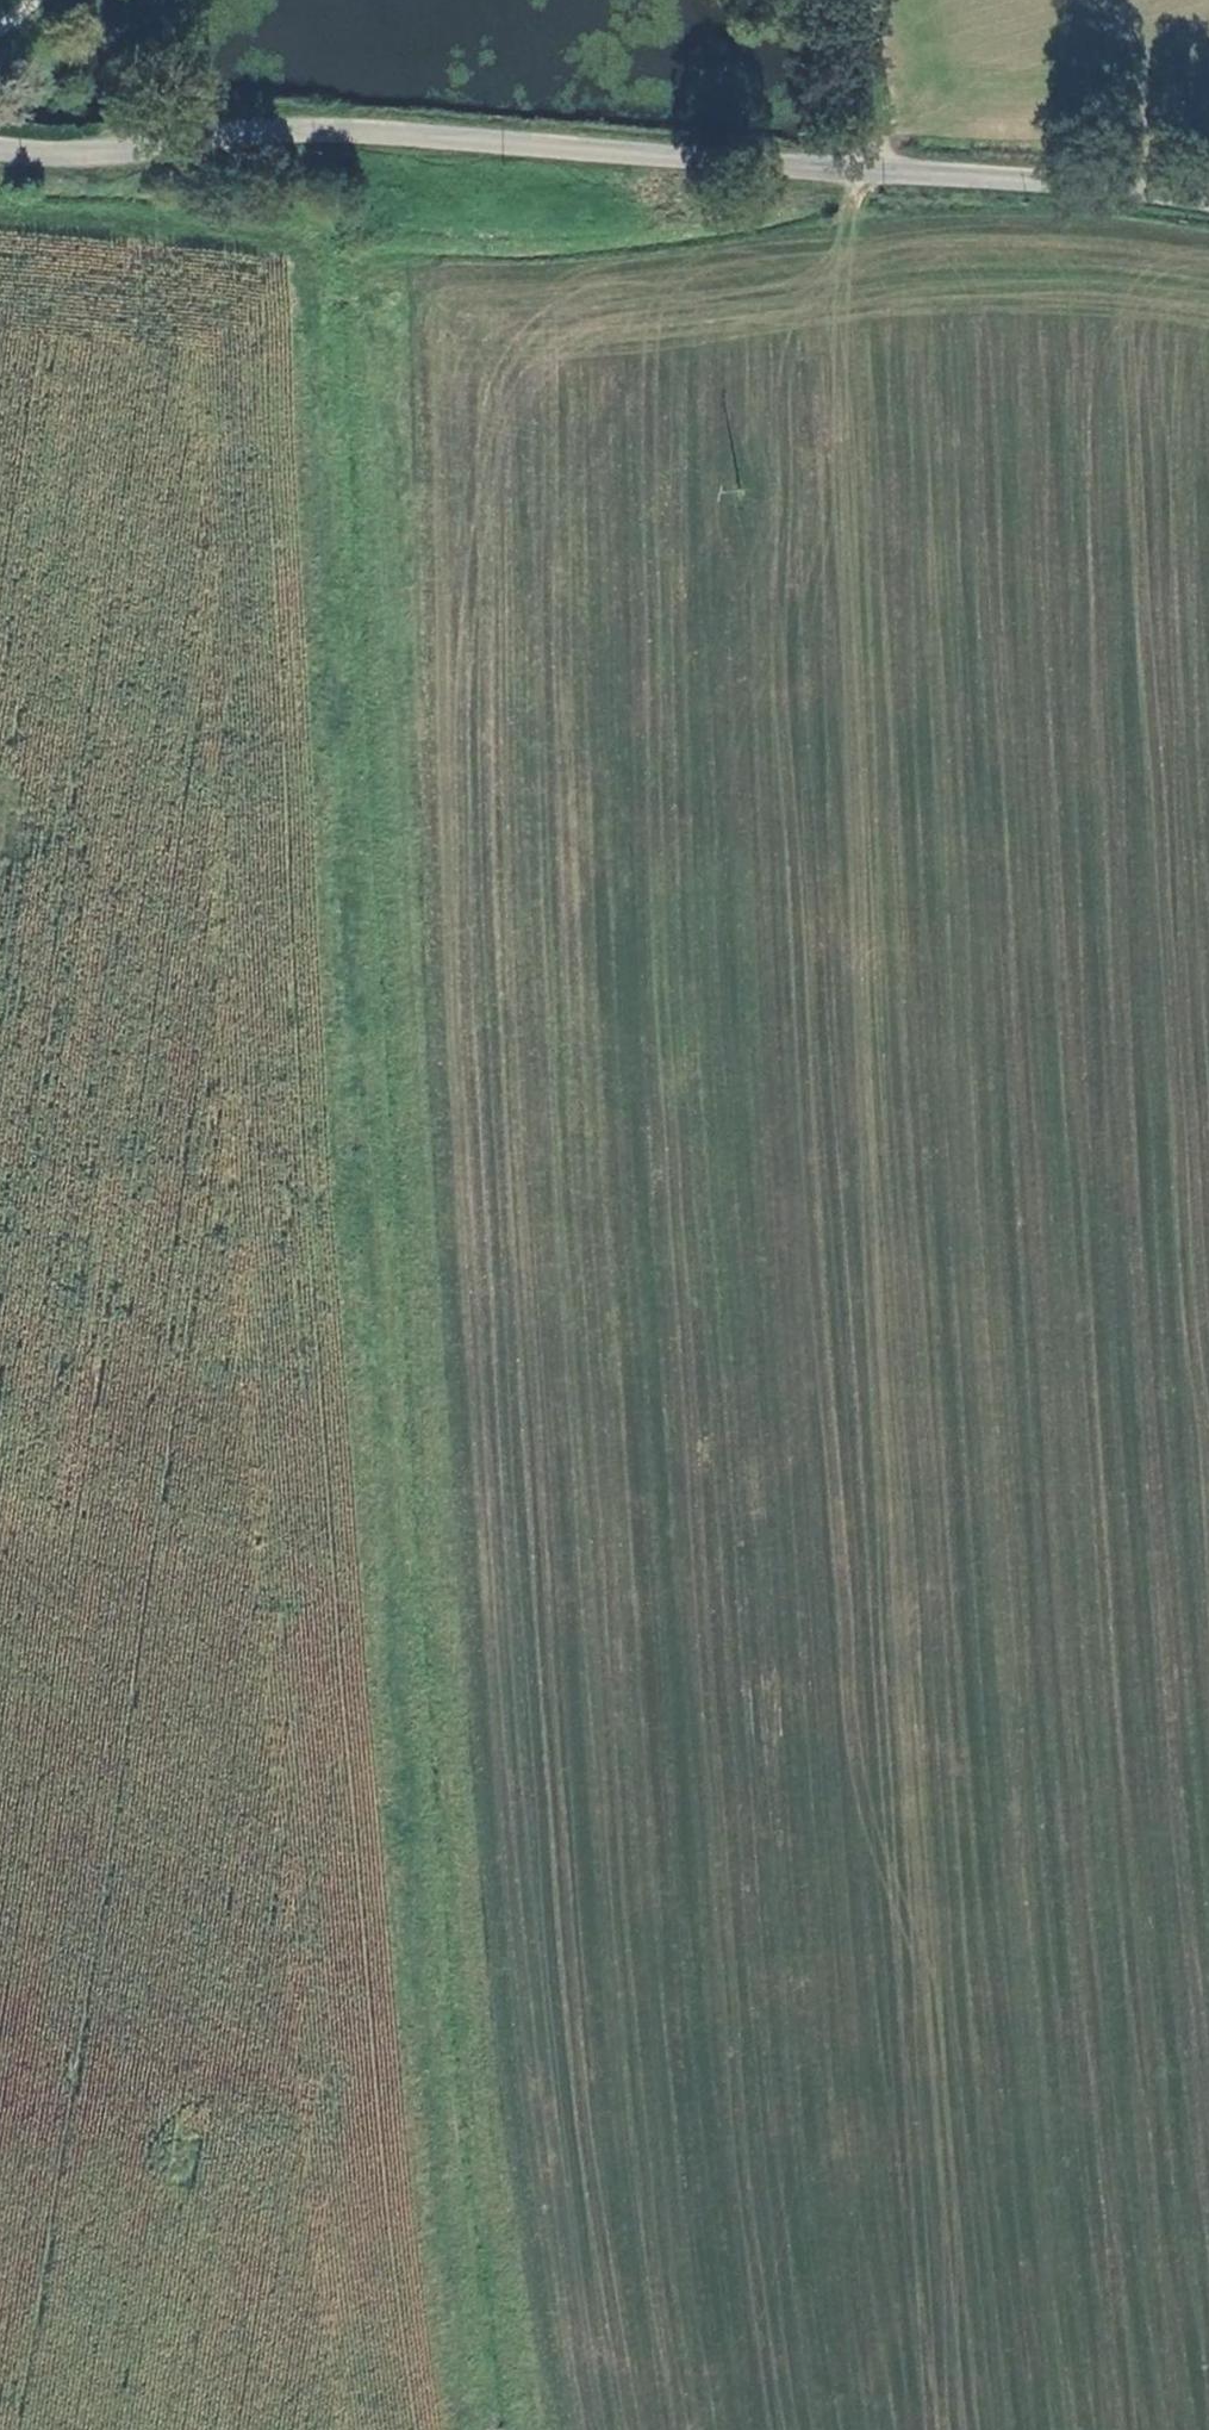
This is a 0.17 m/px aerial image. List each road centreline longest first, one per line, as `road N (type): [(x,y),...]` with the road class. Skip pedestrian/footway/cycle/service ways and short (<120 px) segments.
road 1 (unclassified): [(0,148),(59,151),(253,131),(388,129),(1208,202)]

